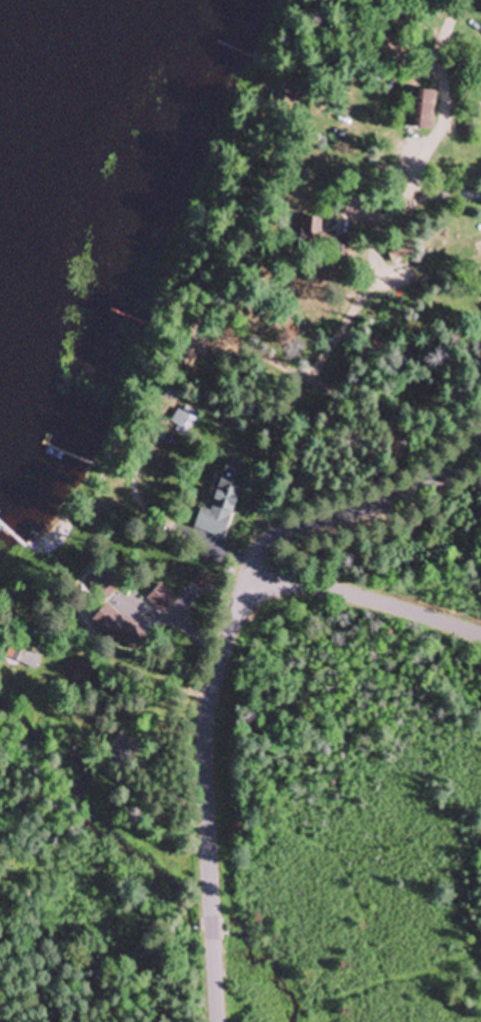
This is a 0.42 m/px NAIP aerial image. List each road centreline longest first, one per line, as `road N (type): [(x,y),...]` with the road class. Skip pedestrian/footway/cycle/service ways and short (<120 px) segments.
road 1 (residential): [(217,1021),(208,729),(246,582),(350,593),(480,636)]
road 2 (residential): [(246,582),(281,439),(360,311),(415,200),(449,0)]

